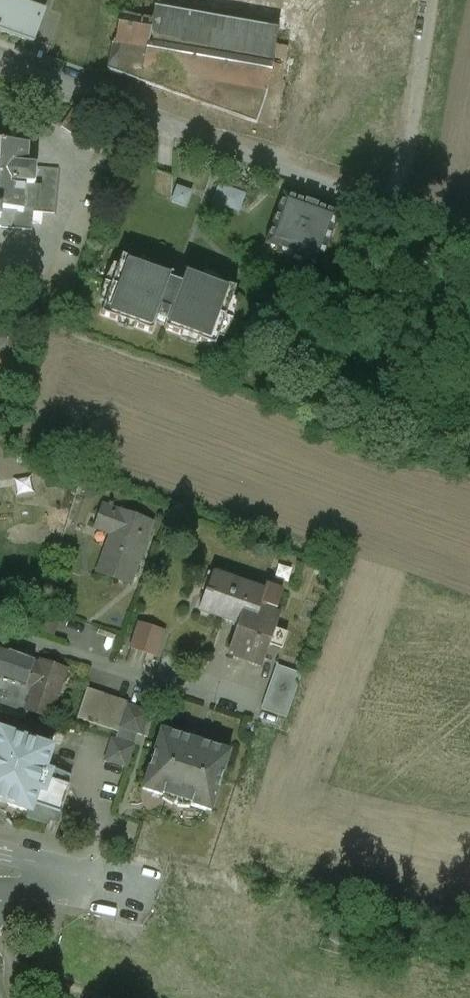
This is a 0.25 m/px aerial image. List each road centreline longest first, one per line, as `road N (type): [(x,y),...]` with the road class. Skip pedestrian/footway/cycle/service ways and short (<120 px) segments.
road 1 (residential): [(0,59),(392,207)]
road 2 (residential): [(0,631),(231,705)]
road 3 (residential): [(434,0),(392,207)]
road 4 (track): [(66,878),(41,959),(46,973),(108,997)]

